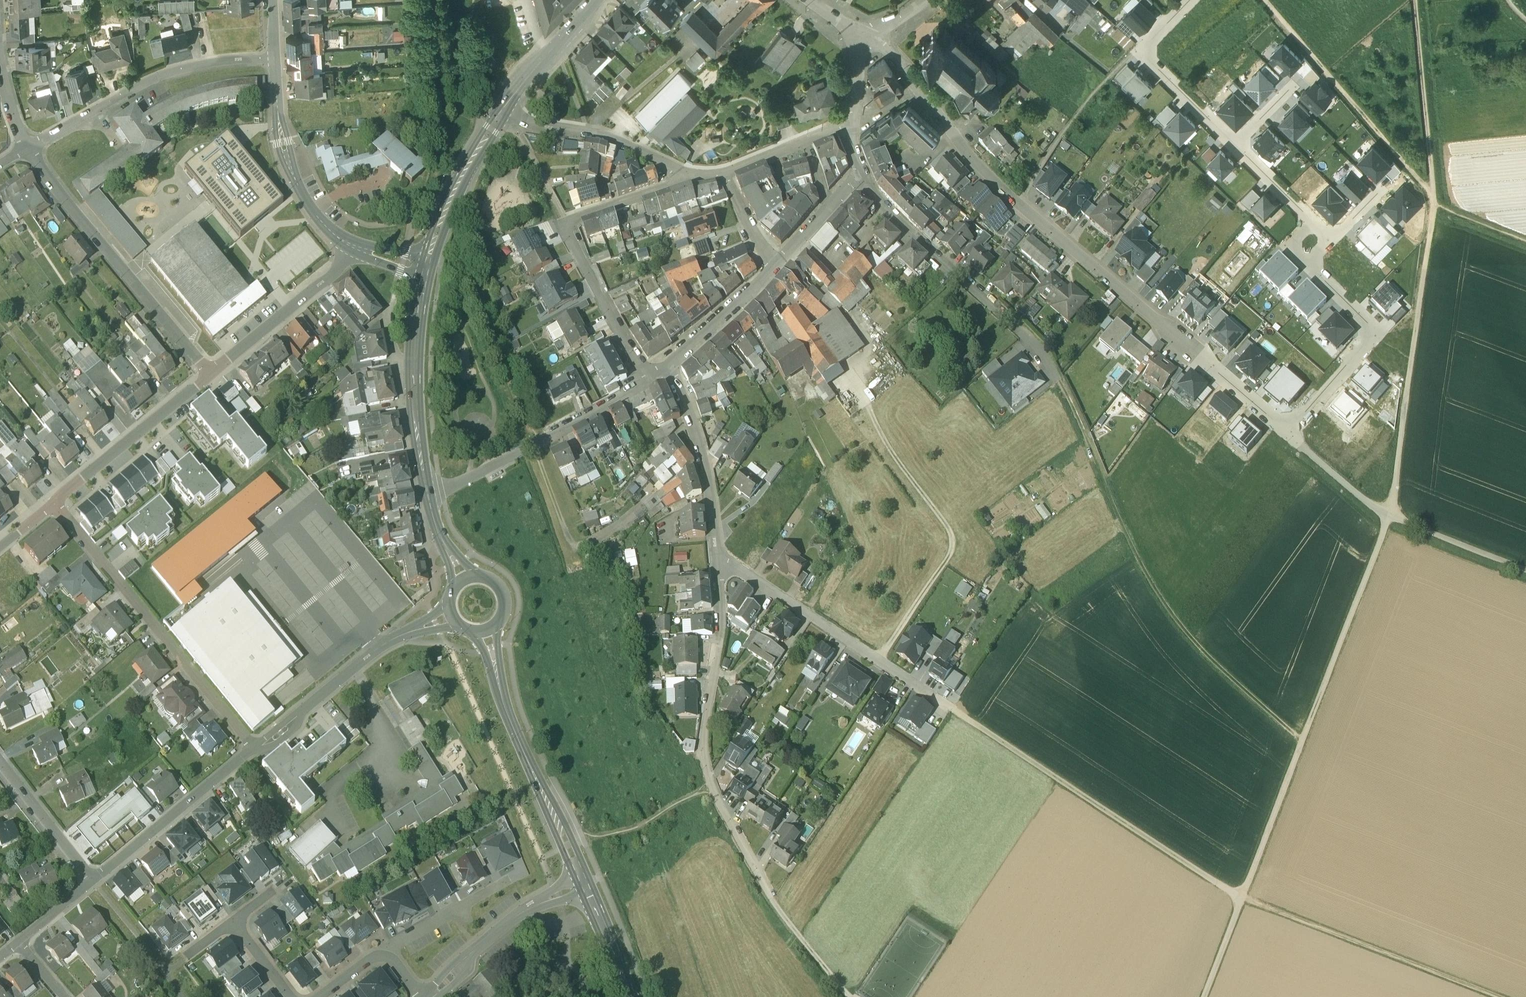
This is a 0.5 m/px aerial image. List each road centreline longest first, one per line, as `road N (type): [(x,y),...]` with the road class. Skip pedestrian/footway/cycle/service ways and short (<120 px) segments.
road 1 (track): [(1266,0),(1434,198),(1389,519),(1241,899),(1494,996)]
road 2 (residential): [(864,38),(898,61),(1016,201),(1287,434)]
road 3 (track): [(1059,379),(1165,607),(1301,742)]
road 4 (track): [(967,717),(1241,899),(1203,996)]
road 5 (residential): [(718,563),(705,757),(778,910)]
road 6 (residential): [(251,751),(52,502)]
road 7 (residential): [(690,180),(567,225),(615,322),(656,376)]
road 8 (track): [(1422,0),(1434,198),(1525,236)]
road 9 (residential): [(718,563),(769,585),(967,717)]
road 10 (residential): [(859,167),(881,205),(1023,335),(1059,379)]
road 11 (residential): [(31,147),(211,374)]
road 12 (secondary): [(584,884),(502,704),(487,632)]
road 13 (track): [(1299,444),(1389,519),(1525,572)]
road 14 (residential): [(31,147),(173,71),(274,59)]
road 15 (residential): [(656,376),(428,494)]
road 16 (residential): [(449,616),(377,648),(251,751)]
road 17 (residential): [(1287,434),(1372,331),(1316,269),(1313,256)]
road 18 (secondary): [(428,494),(415,372),(423,278)]
road 19 (residential): [(354,244),(322,225),(293,184),(274,59)]
road 20 (residential): [(1235,146),(1140,54),(1191,0)]
road 21 (residential): [(672,366),(707,454),(718,563)]
road 22 (residential): [(211,374),(52,502)]
road 23 (residential): [(251,751),(93,879)]
road 24 (residential): [(690,180),(601,136),(499,116)]
road 25 (track): [(1016,201),(1106,78),(1140,54)]
road 26 (residential): [(354,244),(211,374)]
road 27 (residential): [(584,884),(531,908),(475,949),(432,996)]
road 28 (secondary): [(427,259),(447,203),(499,116)]
road 29 (residential): [(93,879),(0,757)]
road 30 (secondary): [(499,116),(596,0)]
road 31 (residential): [(776,263),(672,366)]
road 32 (residential): [(384,951),(508,879)]
road 33 (residential): [(851,123),(723,173)]
road 34 (residential): [(859,167),(776,263)]
road 35 (secondary): [(634,996),(584,884)]

